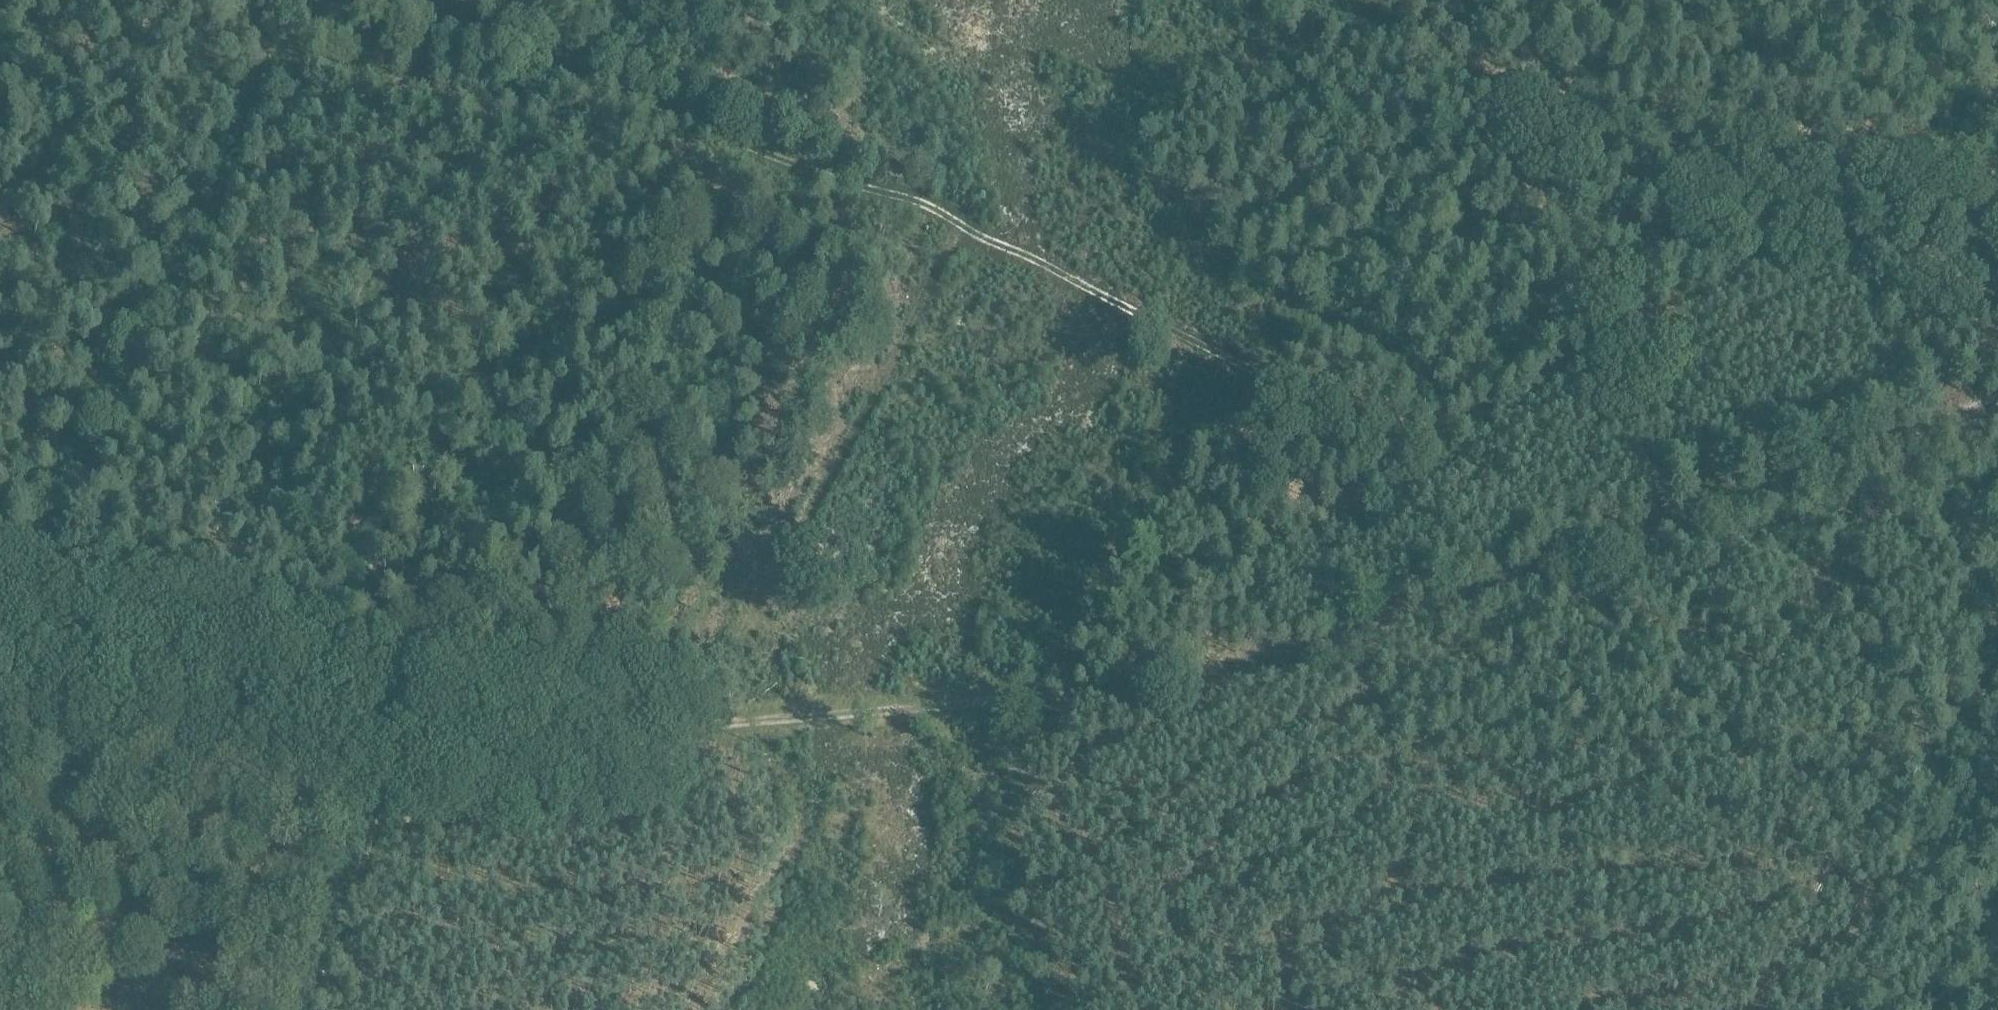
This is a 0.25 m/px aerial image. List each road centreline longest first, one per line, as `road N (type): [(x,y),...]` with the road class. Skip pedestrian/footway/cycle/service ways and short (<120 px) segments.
road 1 (track): [(0,647),(388,717),(576,731),(1241,682),(1470,608),(1997,409)]
road 2 (track): [(1622,544),(1490,489),(963,223),(378,0)]
road 3 (track): [(1307,0),(1402,37),(1527,104),(1709,118),(1997,207)]
road 4 (track): [(697,726),(963,223)]

